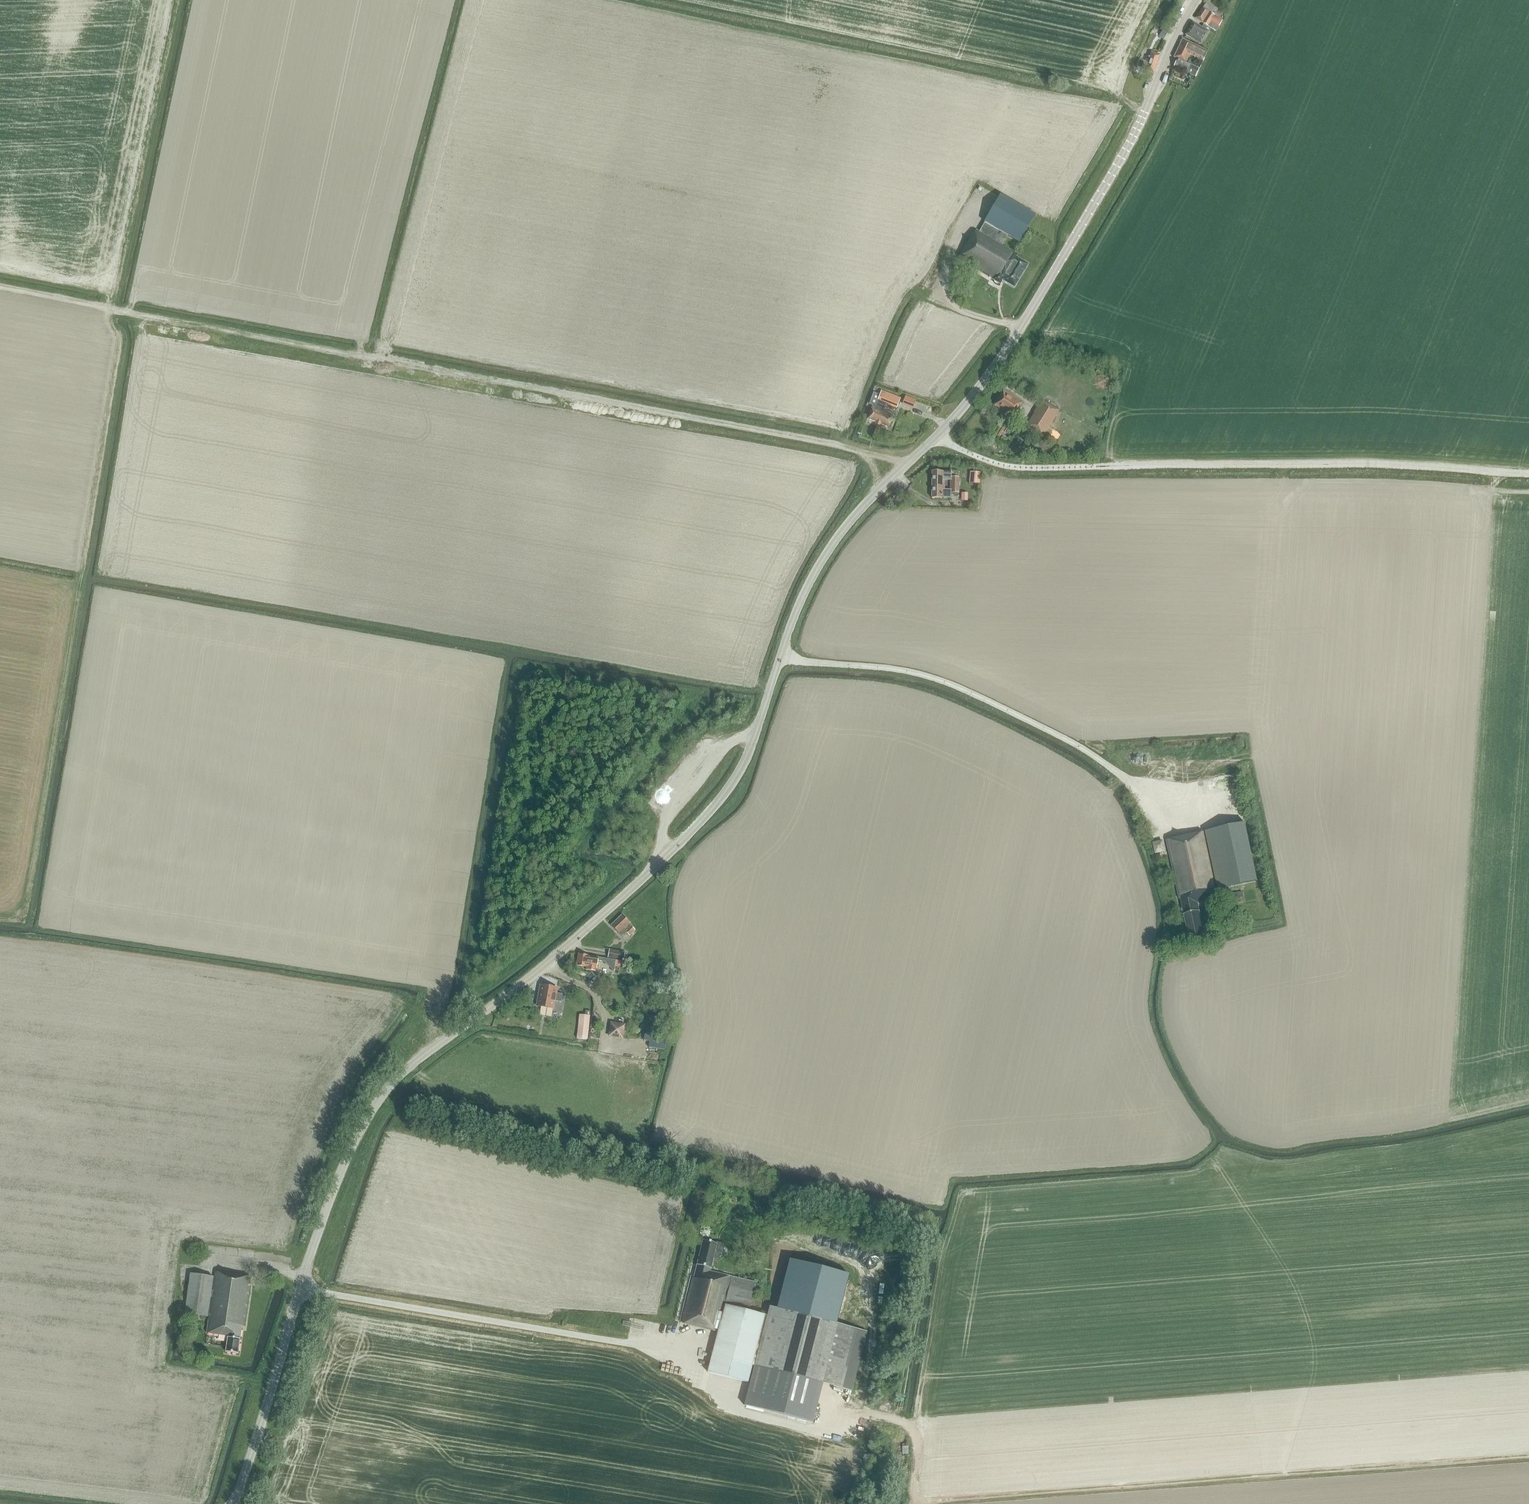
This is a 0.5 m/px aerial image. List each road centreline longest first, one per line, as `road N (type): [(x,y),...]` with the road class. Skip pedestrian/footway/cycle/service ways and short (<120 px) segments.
road 1 (tertiary): [(235,1503),(299,1287),(360,1128),(417,1062),(586,930),(722,797),(739,773),(811,578),(852,519),(994,369),(1147,112),(1196,0)]
road 2 (track): [(907,464),(638,406),(0,289)]
road 3 (track): [(936,436),(1003,464),(1528,474)]
road 4 (track): [(75,592),(118,336),(112,312)]

